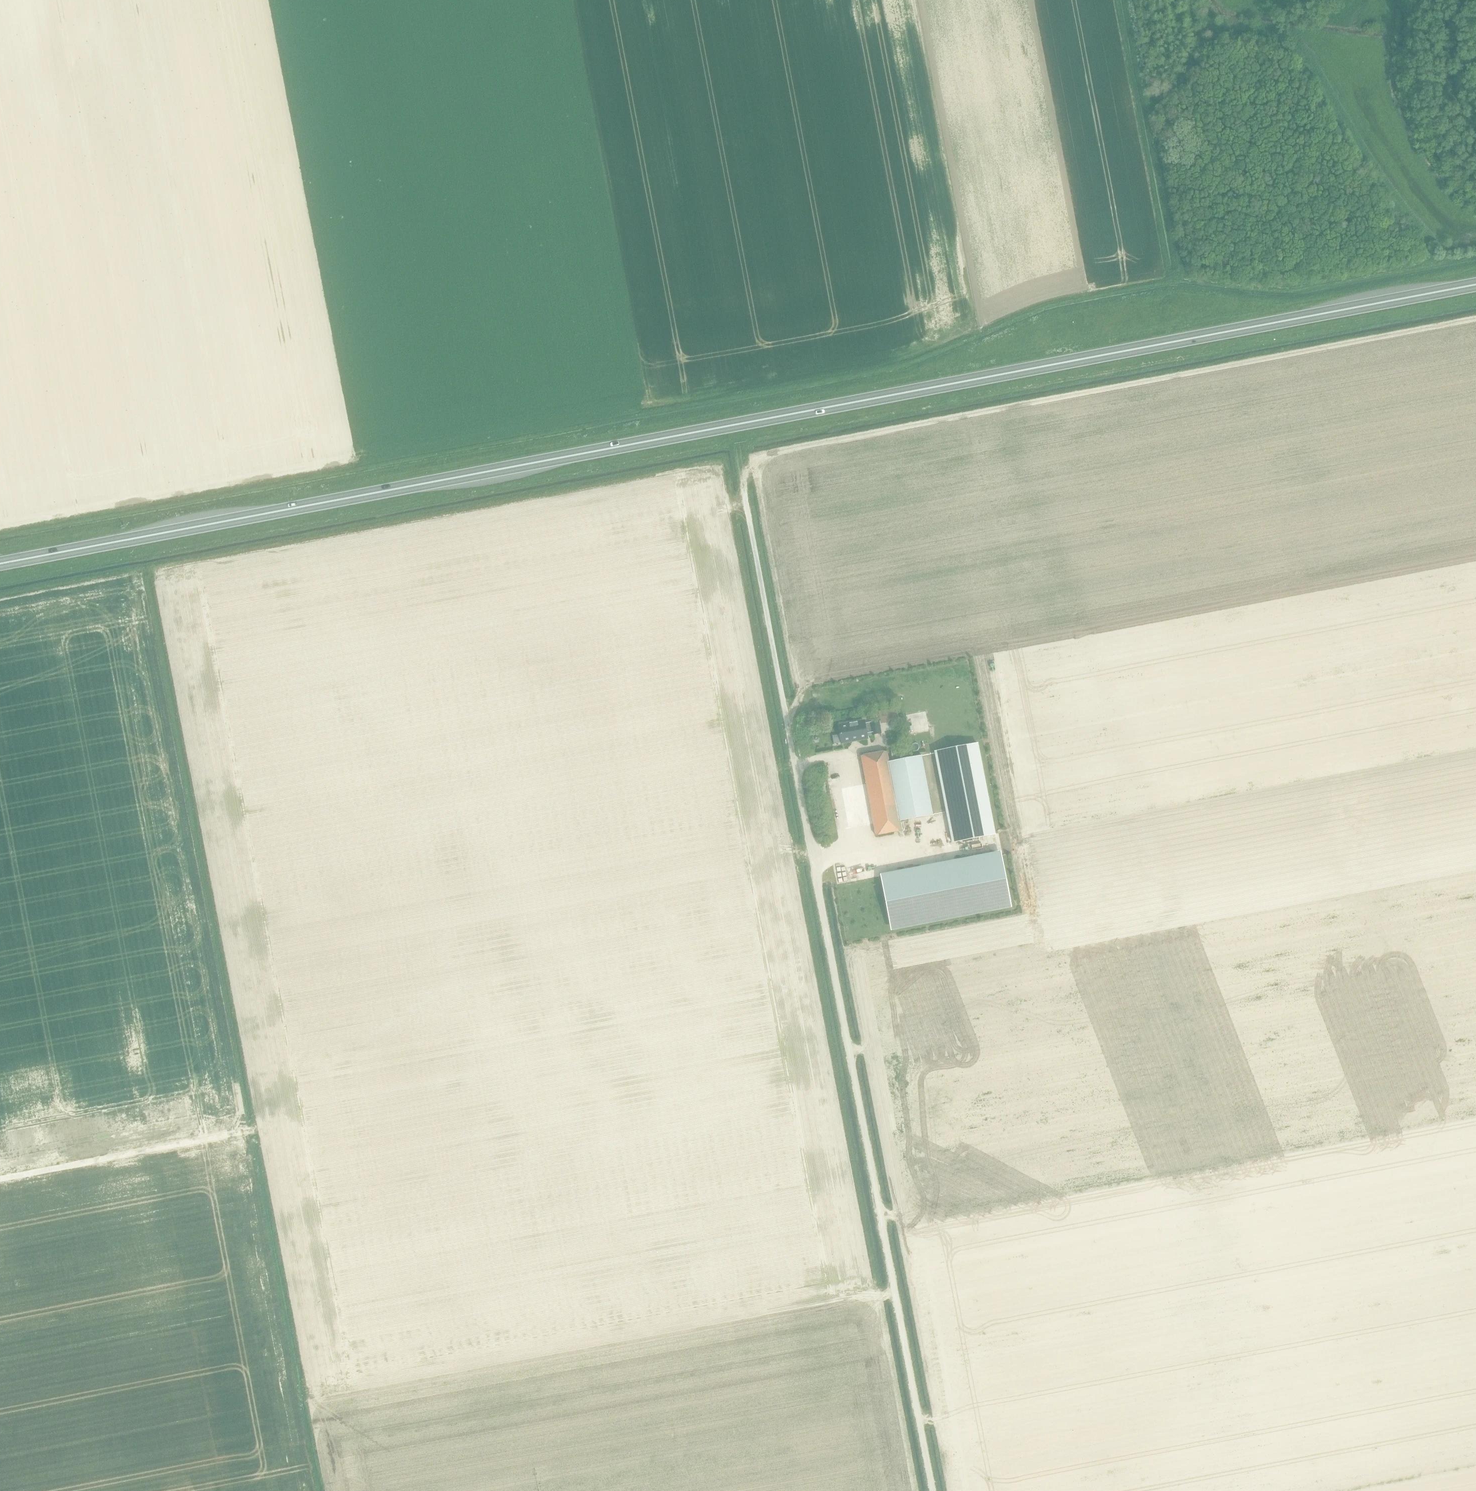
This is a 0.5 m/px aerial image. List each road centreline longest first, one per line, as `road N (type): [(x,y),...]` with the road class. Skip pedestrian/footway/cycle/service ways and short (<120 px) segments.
road 1 (trunk): [(0,564),(1475,285)]
road 2 (unclassified): [(932,1490),(744,492)]
road 3 (track): [(1127,0),(1145,90),(1177,76),(1222,24),(1292,39),(1431,257),(1475,249)]
road 4 (track): [(0,1180),(251,1131)]
road 5 (track): [(1475,200),(1431,155),(1407,104),(1404,54),(1418,0)]

